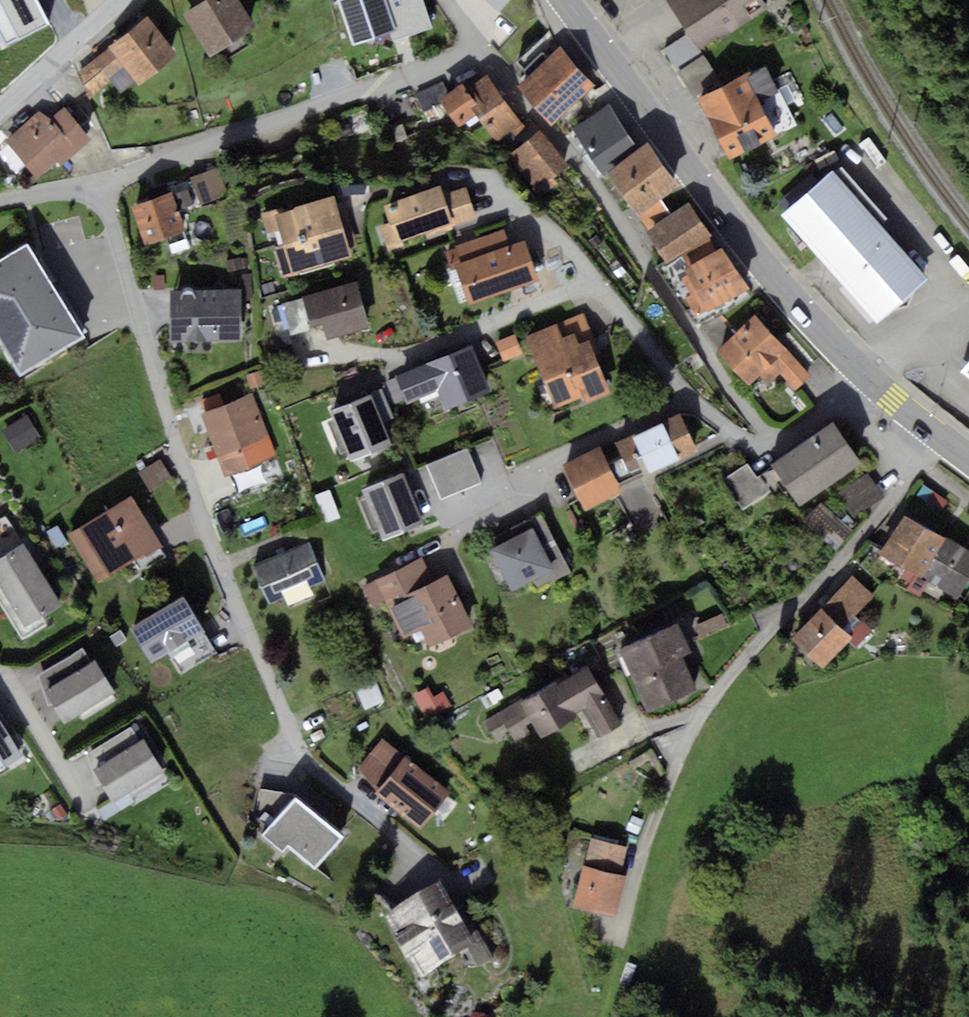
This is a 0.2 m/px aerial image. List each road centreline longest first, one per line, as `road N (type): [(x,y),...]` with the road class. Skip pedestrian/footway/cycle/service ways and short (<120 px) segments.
road 1 (residential): [(451,883),(317,774),(299,748),(194,499),(100,186)]
road 2 (residential): [(949,442),(724,685),(693,731),(646,854),(626,940)]
road 3 (residential): [(479,48),(579,164),(773,444)]
road 4 (primary): [(565,0),(744,239),(869,370)]
road 5 (residential): [(100,186),(479,48)]
road 6 (residential): [(773,444),(755,447),(708,414),(573,247),(495,189)]
road 7 (residential): [(0,115),(129,0)]
road 8 (residential): [(869,370),(773,444)]

